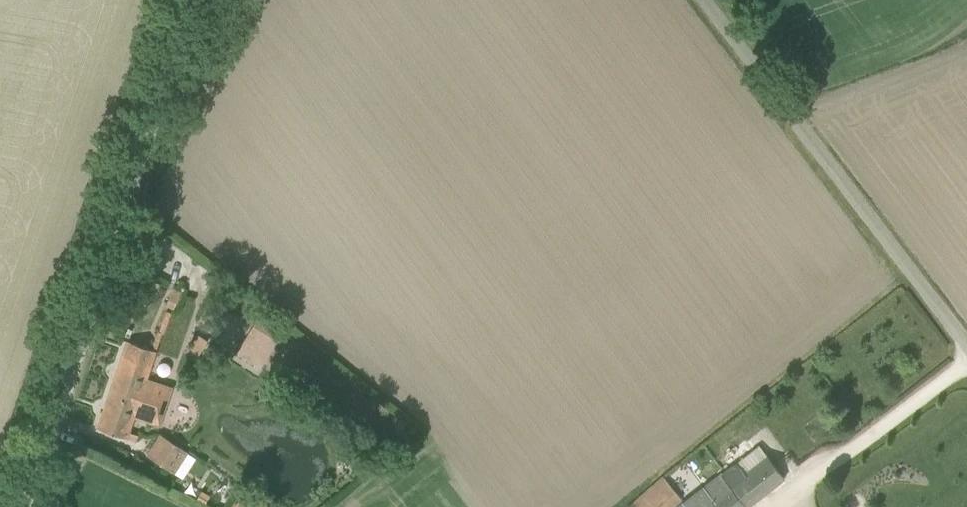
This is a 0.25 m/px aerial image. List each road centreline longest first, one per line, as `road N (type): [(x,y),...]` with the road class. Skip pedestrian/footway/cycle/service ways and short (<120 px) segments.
road 1 (unclassified): [(18,506),(191,0)]
road 2 (unclassified): [(966,345),(705,0)]

